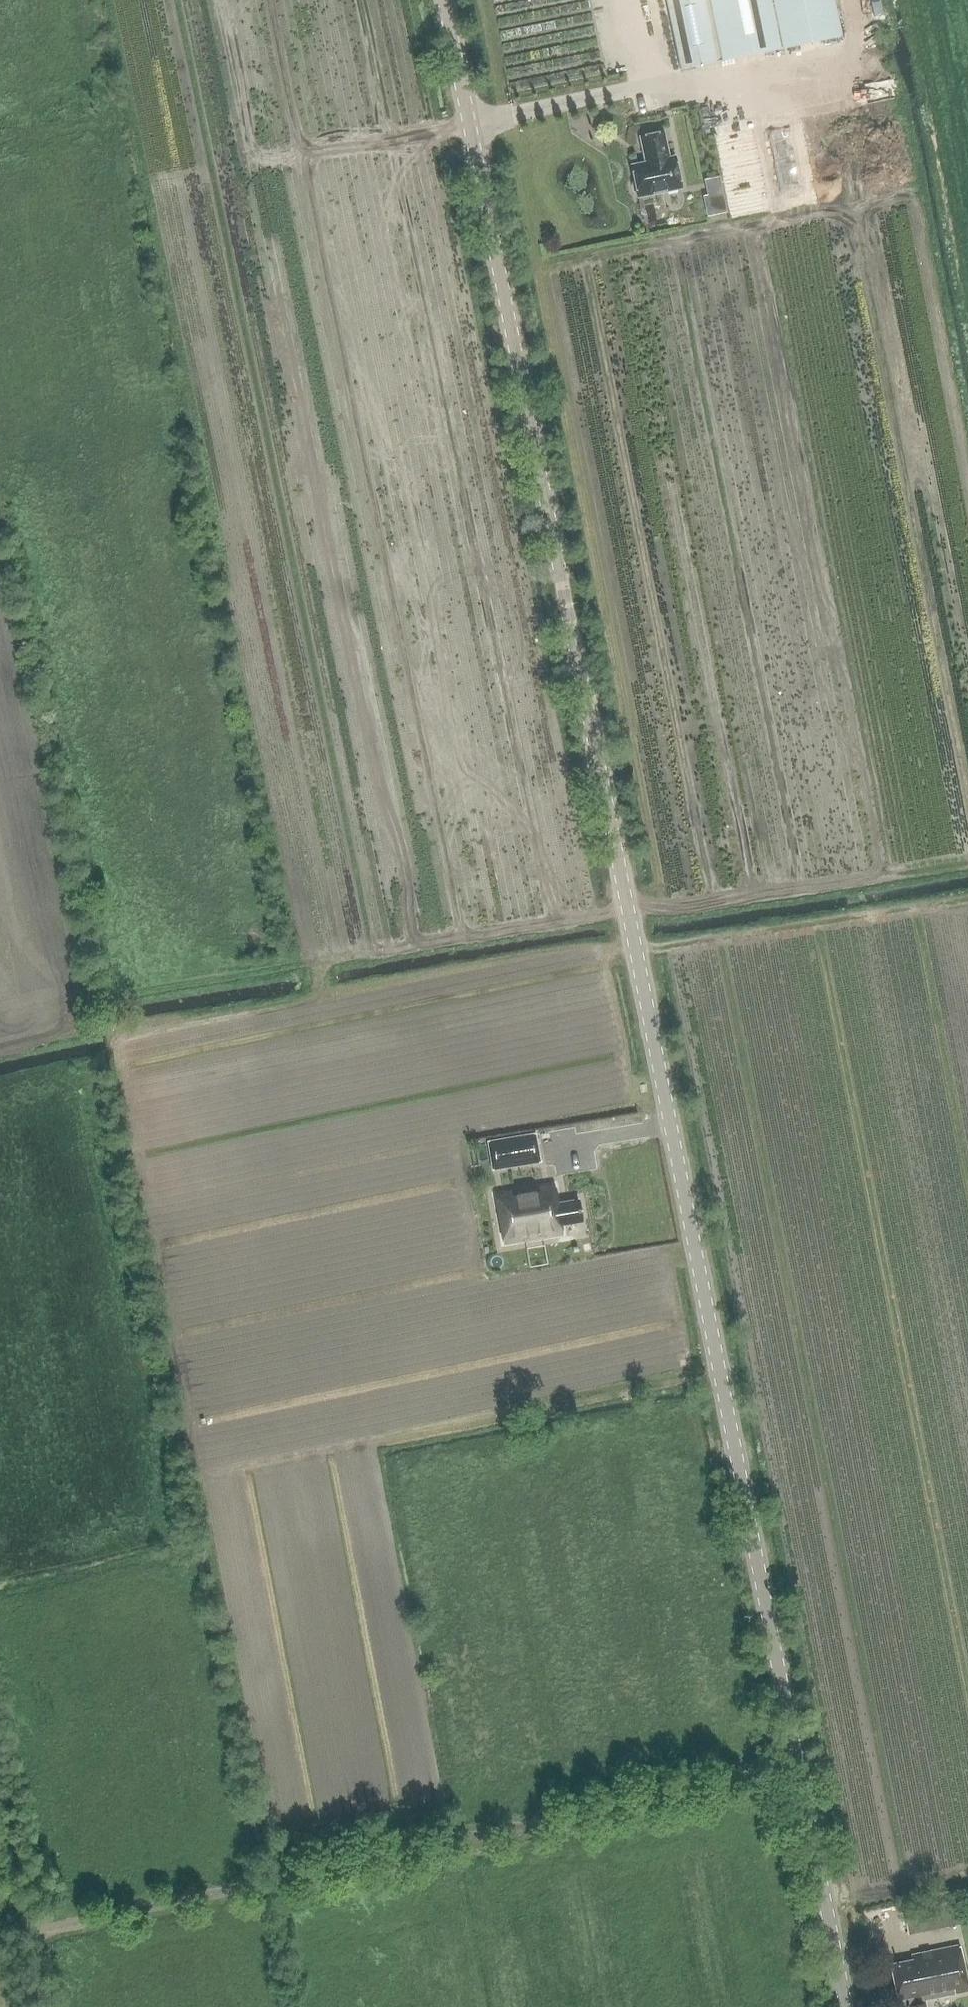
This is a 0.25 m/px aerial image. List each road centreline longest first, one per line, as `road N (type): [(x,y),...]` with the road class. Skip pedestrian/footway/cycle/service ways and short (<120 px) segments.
road 1 (tertiary): [(846,2006),(443,0)]
road 2 (track): [(798,1772),(44,1927),(18,1913),(0,1818)]

